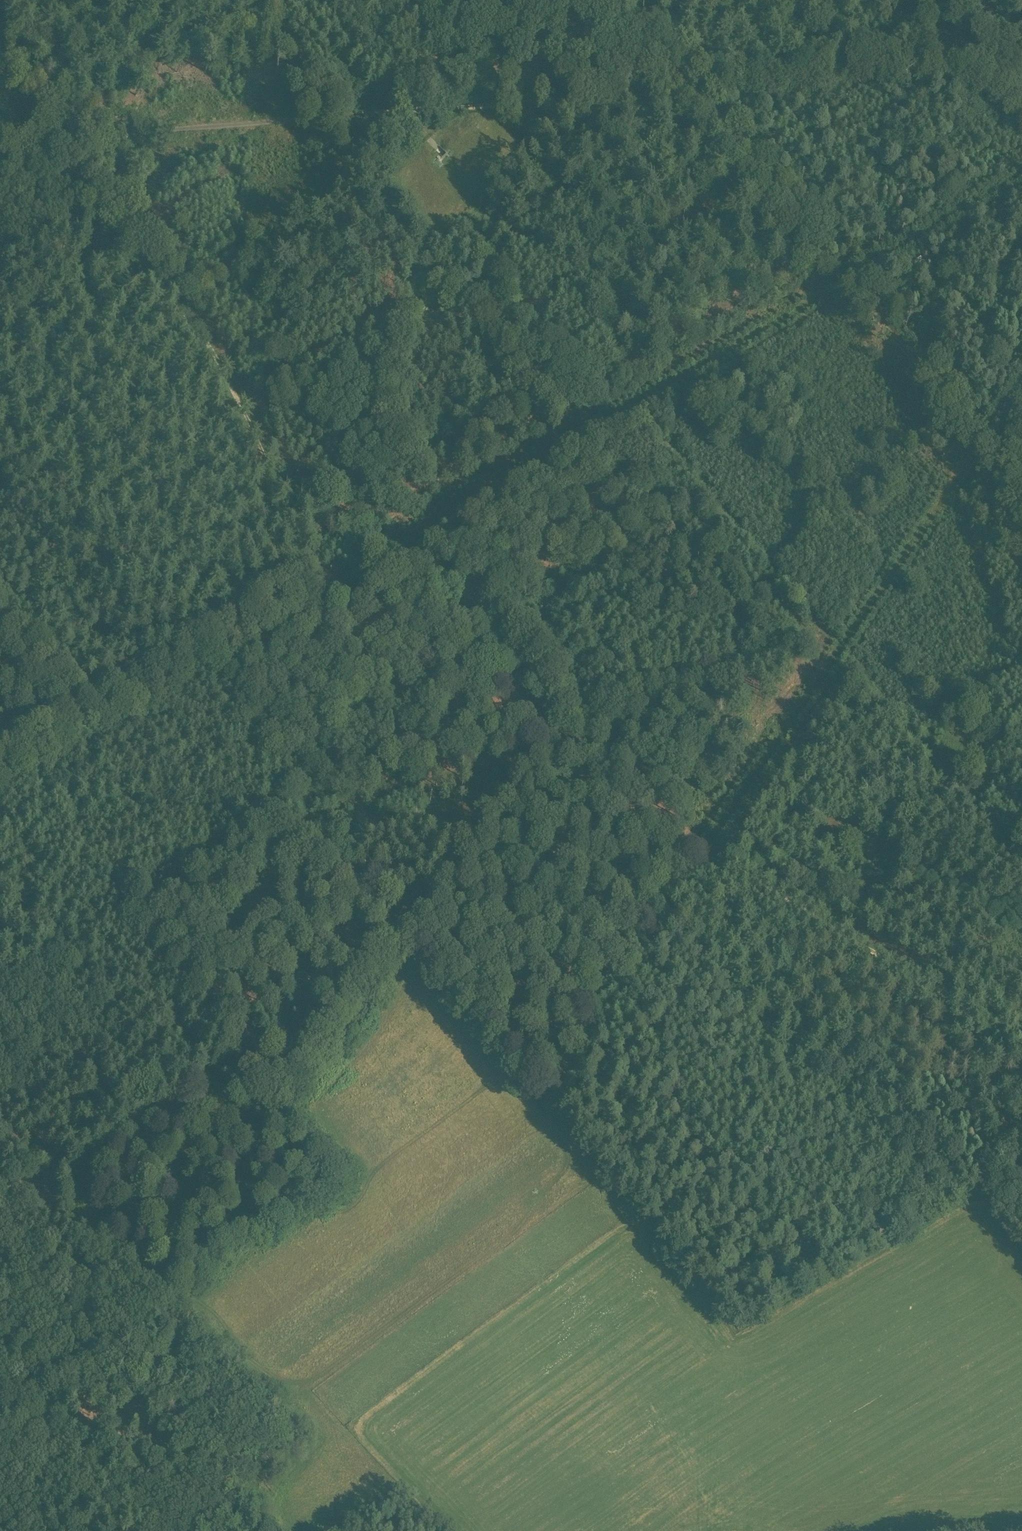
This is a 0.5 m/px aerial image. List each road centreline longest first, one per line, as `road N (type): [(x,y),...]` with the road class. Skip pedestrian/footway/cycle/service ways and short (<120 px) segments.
road 1 (track): [(0,770),(395,543),(505,626),(585,778),(1021,1046)]
road 2 (track): [(1021,65),(0,142)]
road 3 (track): [(0,1413),(336,1187),(336,1173),(283,1111),(392,949),(378,910),(298,810)]
road 4 (track): [(603,0),(1021,490)]
road 5 (track): [(570,755),(507,761),(326,807),(224,814),(0,789)]
road 6 (track): [(701,854),(1021,385)]
road 7 (track): [(395,543),(846,282)]
road 8 (track): [(1021,181),(846,282)]
road 9 (track): [(901,0),(1021,107)]

